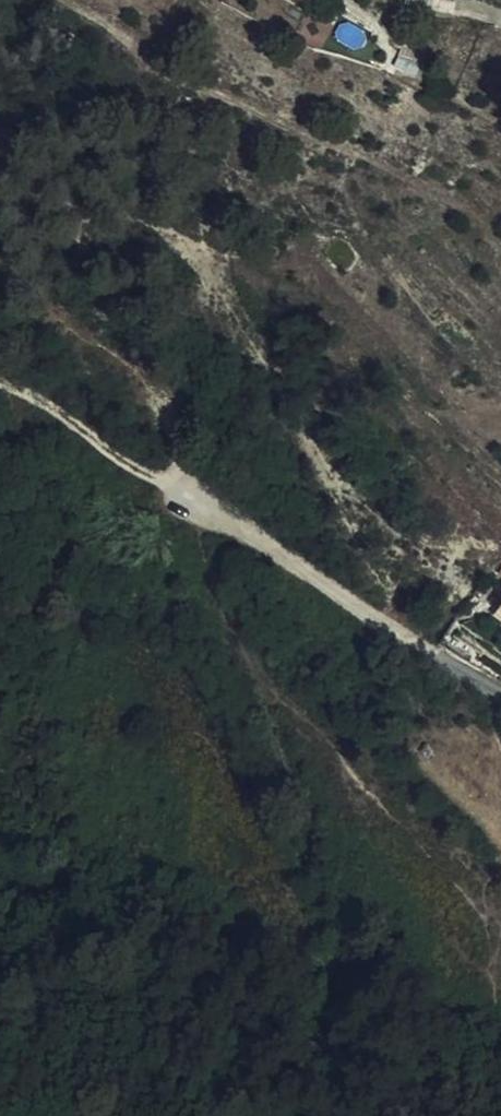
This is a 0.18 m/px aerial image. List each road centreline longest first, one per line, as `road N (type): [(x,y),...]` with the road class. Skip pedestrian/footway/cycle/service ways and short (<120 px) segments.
road 1 (track): [(500,689),(175,488)]
road 2 (track): [(175,488),(0,378)]

